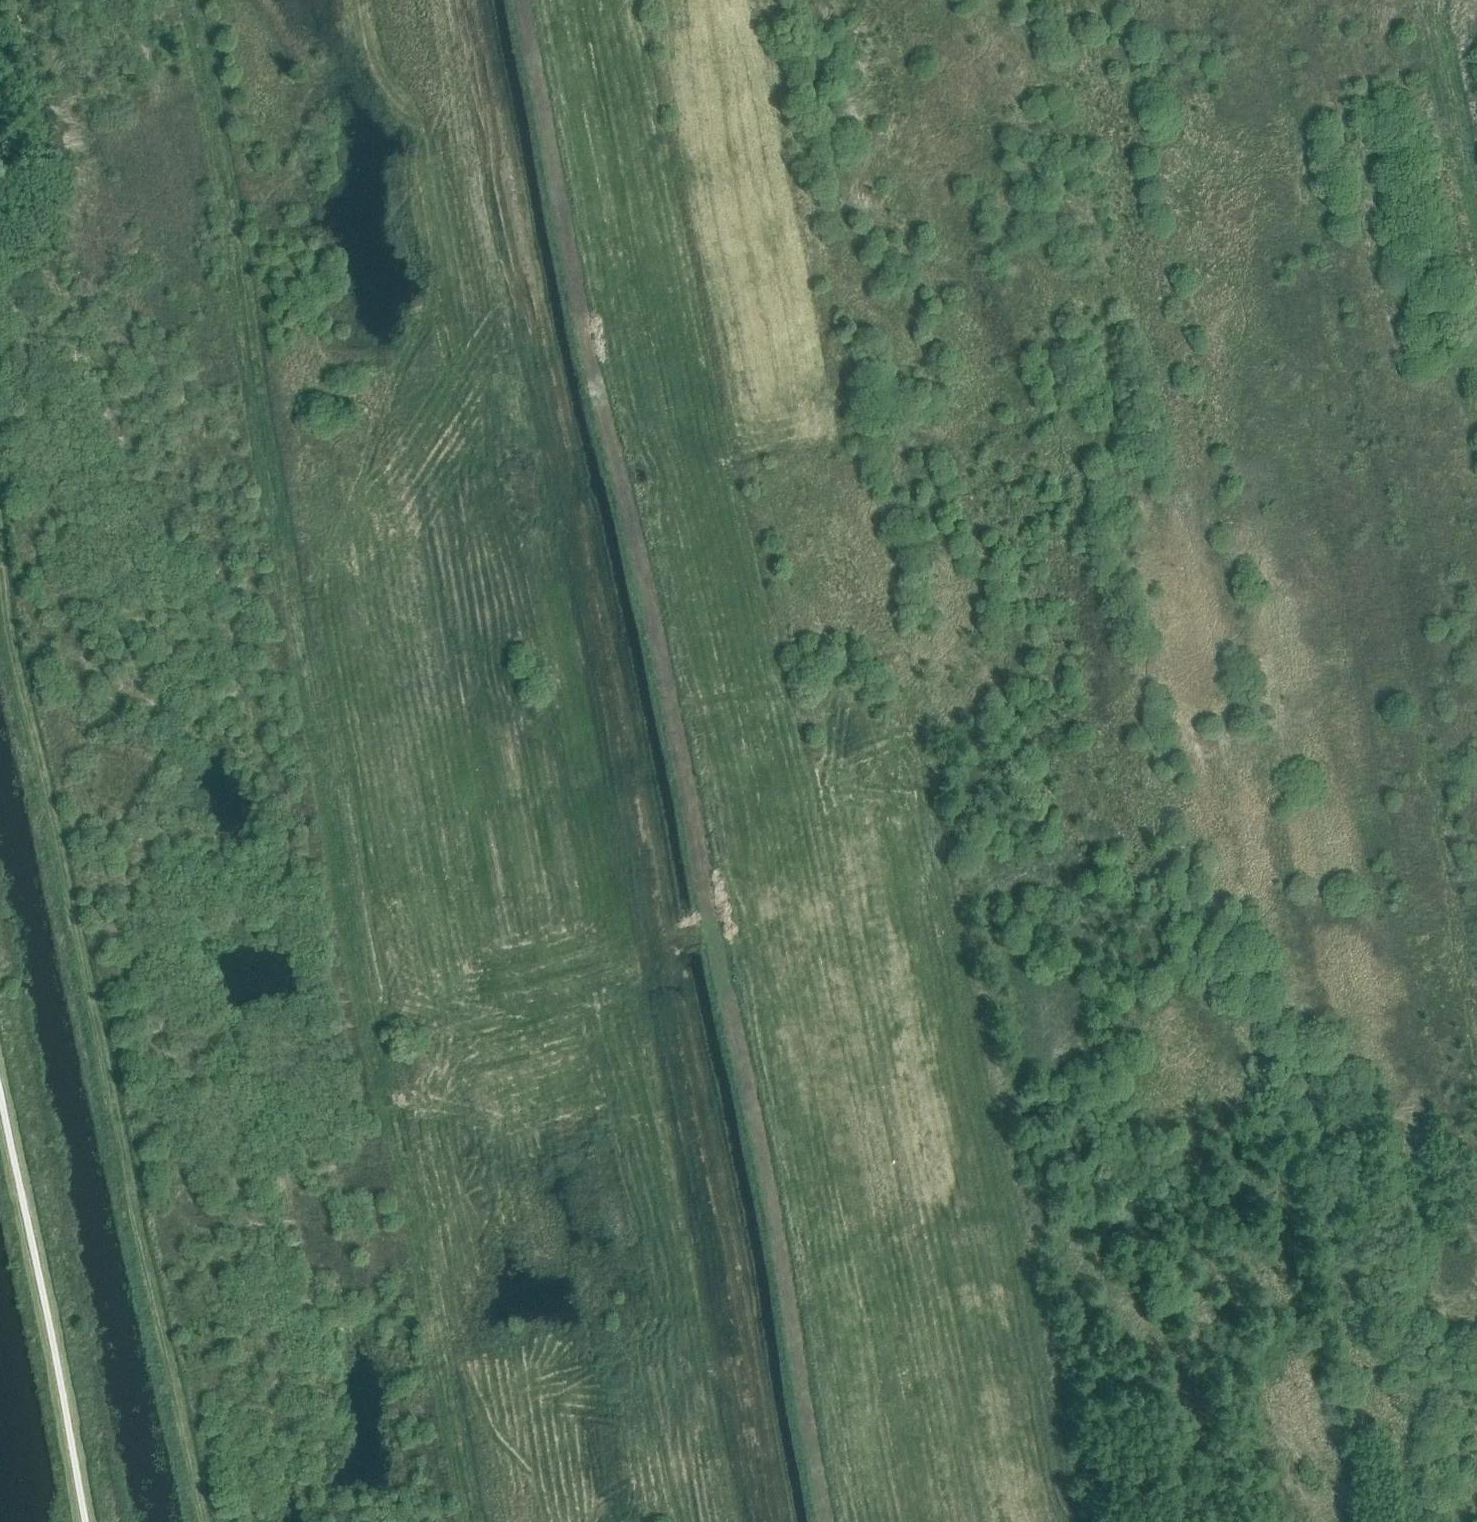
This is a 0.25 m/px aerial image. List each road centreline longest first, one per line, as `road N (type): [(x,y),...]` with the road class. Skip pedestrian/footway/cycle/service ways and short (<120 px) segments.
road 1 (track): [(822,1521),(766,1187),(517,0)]
road 2 (track): [(471,1521),(184,0)]

